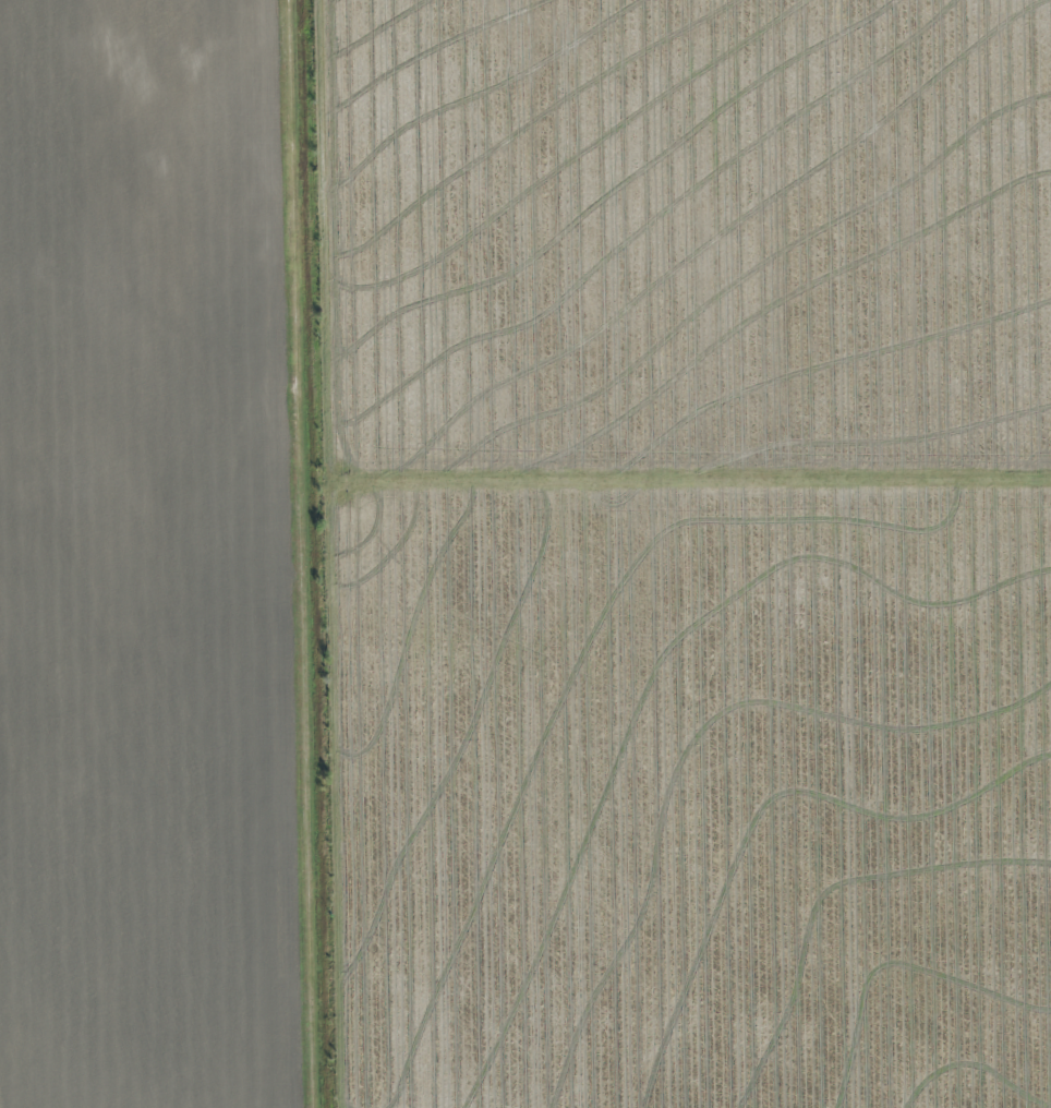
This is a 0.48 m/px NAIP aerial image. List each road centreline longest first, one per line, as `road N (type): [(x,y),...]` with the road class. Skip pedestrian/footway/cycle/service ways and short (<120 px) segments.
road 1 (track): [(300,0),(324,1107)]

